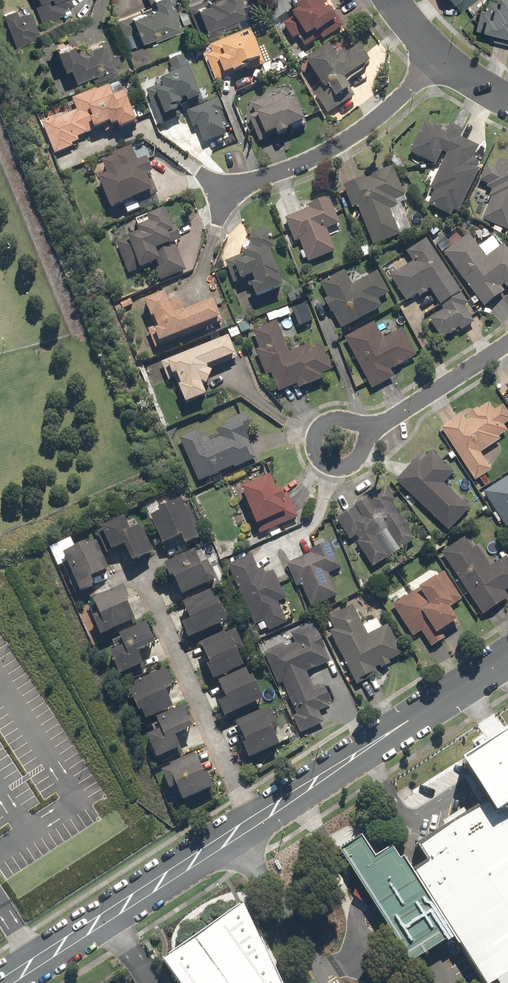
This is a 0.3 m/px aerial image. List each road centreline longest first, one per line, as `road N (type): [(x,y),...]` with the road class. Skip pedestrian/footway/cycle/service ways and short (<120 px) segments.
road 1 (tertiary): [(0,979),(507,653)]
road 2 (residential): [(219,198),(356,134),(439,57)]
road 3 (residential): [(380,426),(507,341)]
road 4 (residential): [(380,426),(349,464),(314,458),(314,432),(327,421),(351,422)]

